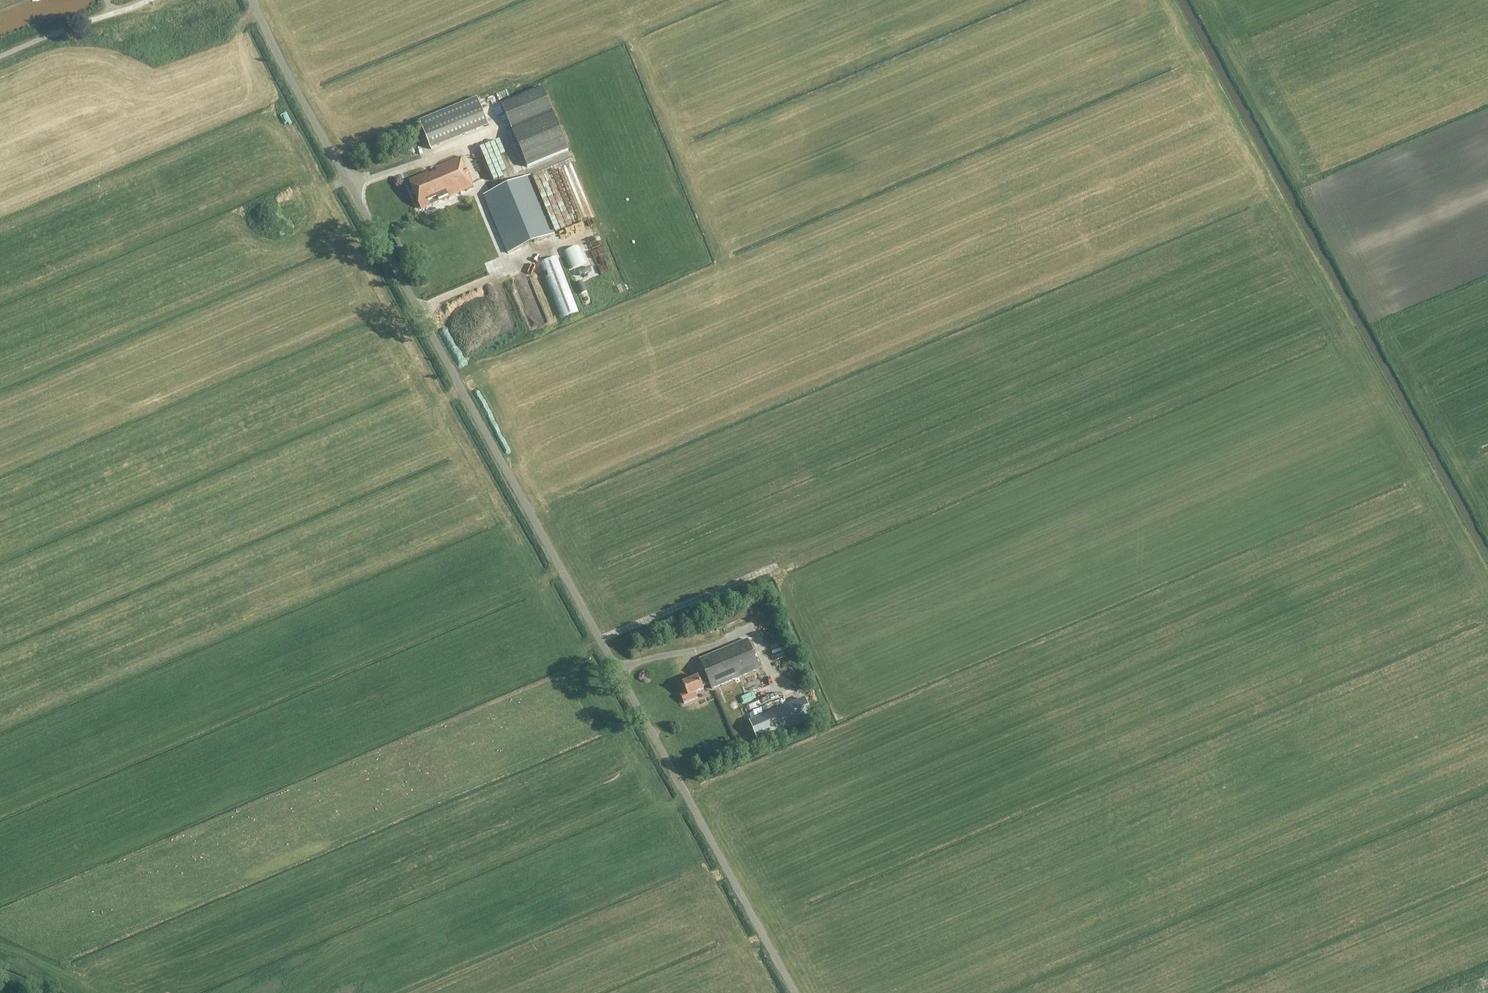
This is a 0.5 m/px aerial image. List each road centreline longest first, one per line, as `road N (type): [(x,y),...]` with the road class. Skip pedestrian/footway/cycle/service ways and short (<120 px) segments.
road 1 (unclassified): [(799,992),(253,0)]

